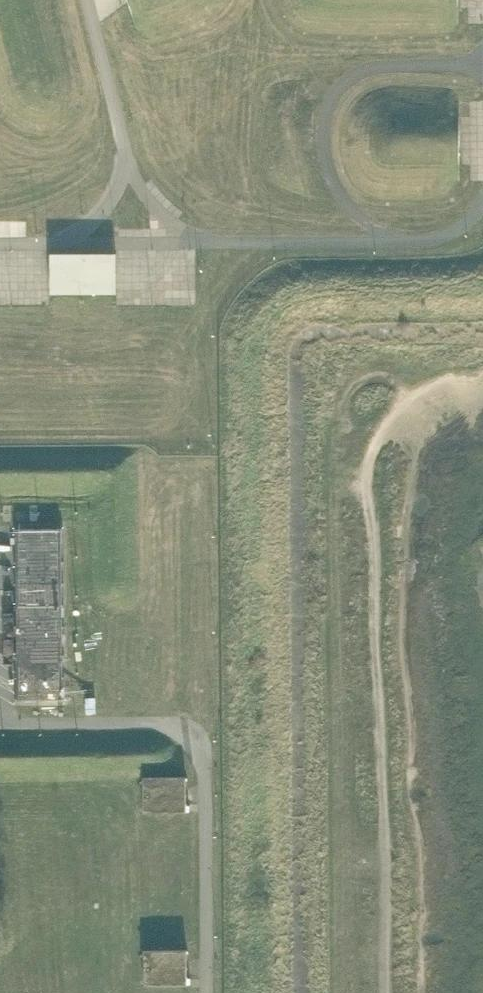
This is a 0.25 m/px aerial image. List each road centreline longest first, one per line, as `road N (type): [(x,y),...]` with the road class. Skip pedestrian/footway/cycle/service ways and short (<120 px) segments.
road 1 (track): [(344,992),(335,497),(344,401),(374,378),(399,388),(413,408),(422,484),(407,636),(427,880),(427,992)]
road 2 (track): [(258,992),(253,599),(267,332),(283,308),(312,290),(482,284)]

